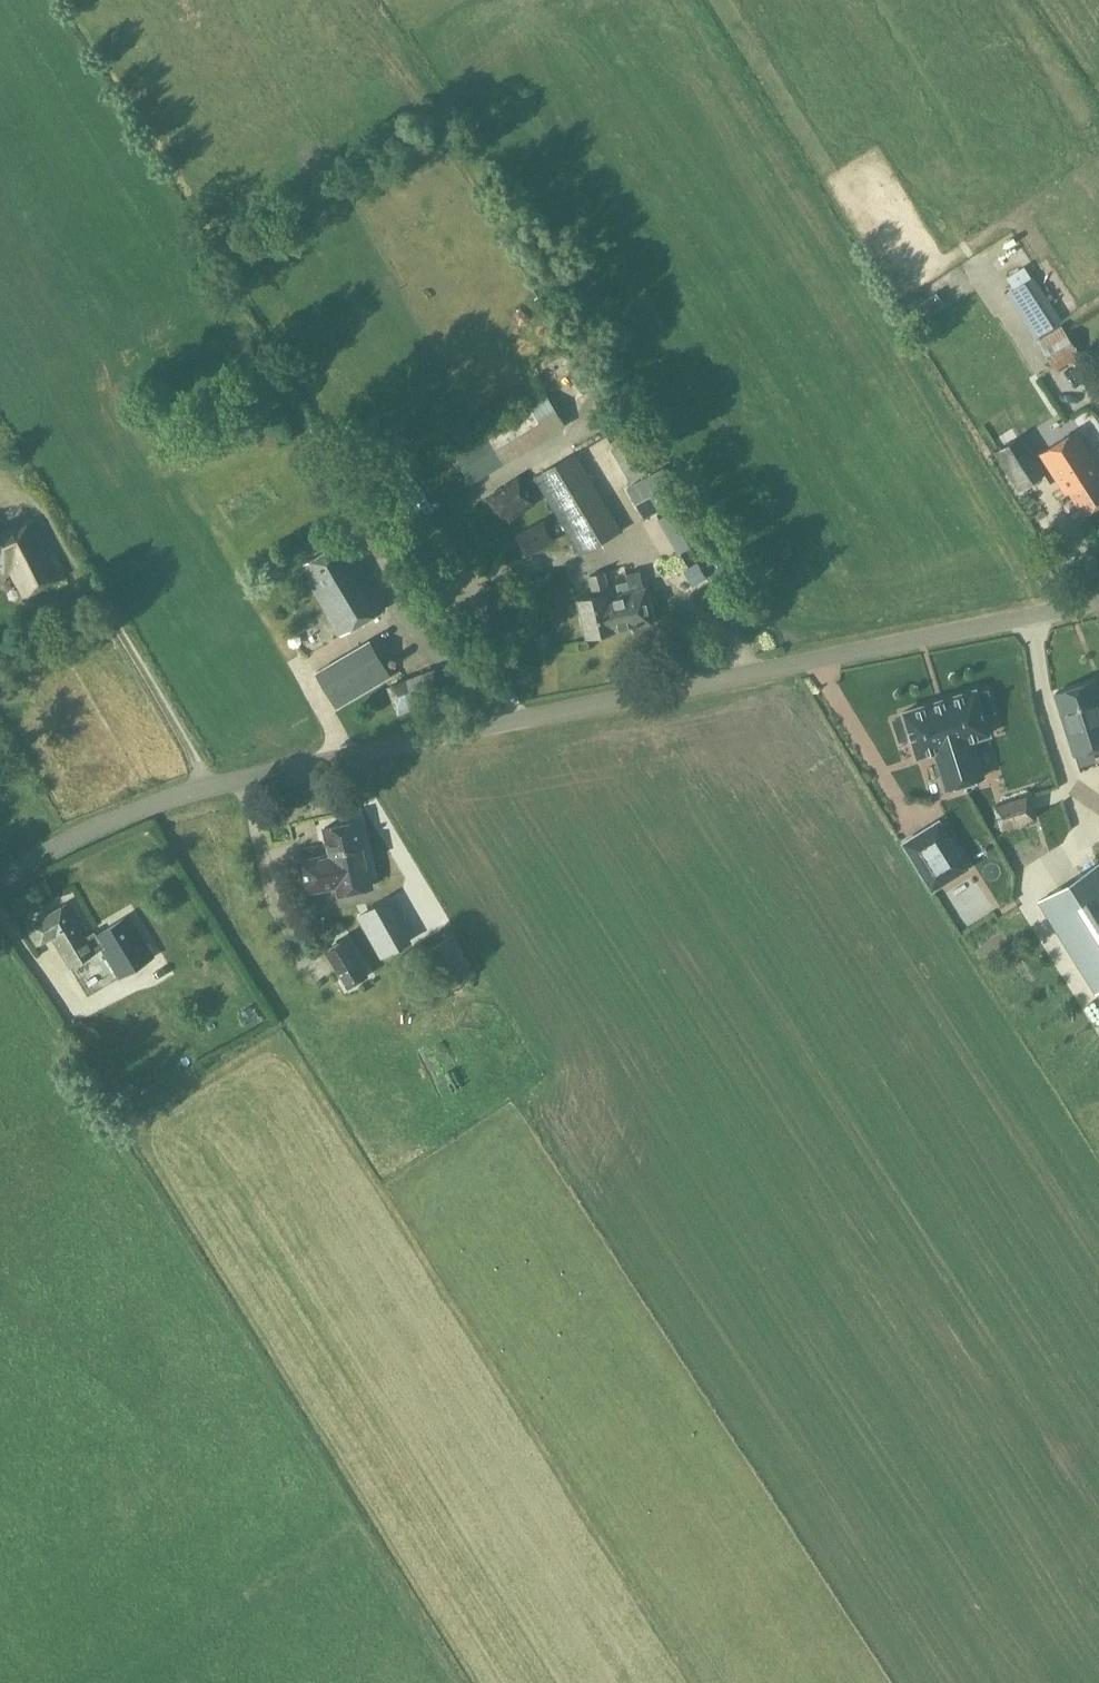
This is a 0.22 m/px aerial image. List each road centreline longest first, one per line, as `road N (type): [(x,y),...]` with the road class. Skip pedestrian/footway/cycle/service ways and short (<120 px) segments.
road 1 (unclassified): [(0,885),(110,824),(247,778),(1098,601)]

